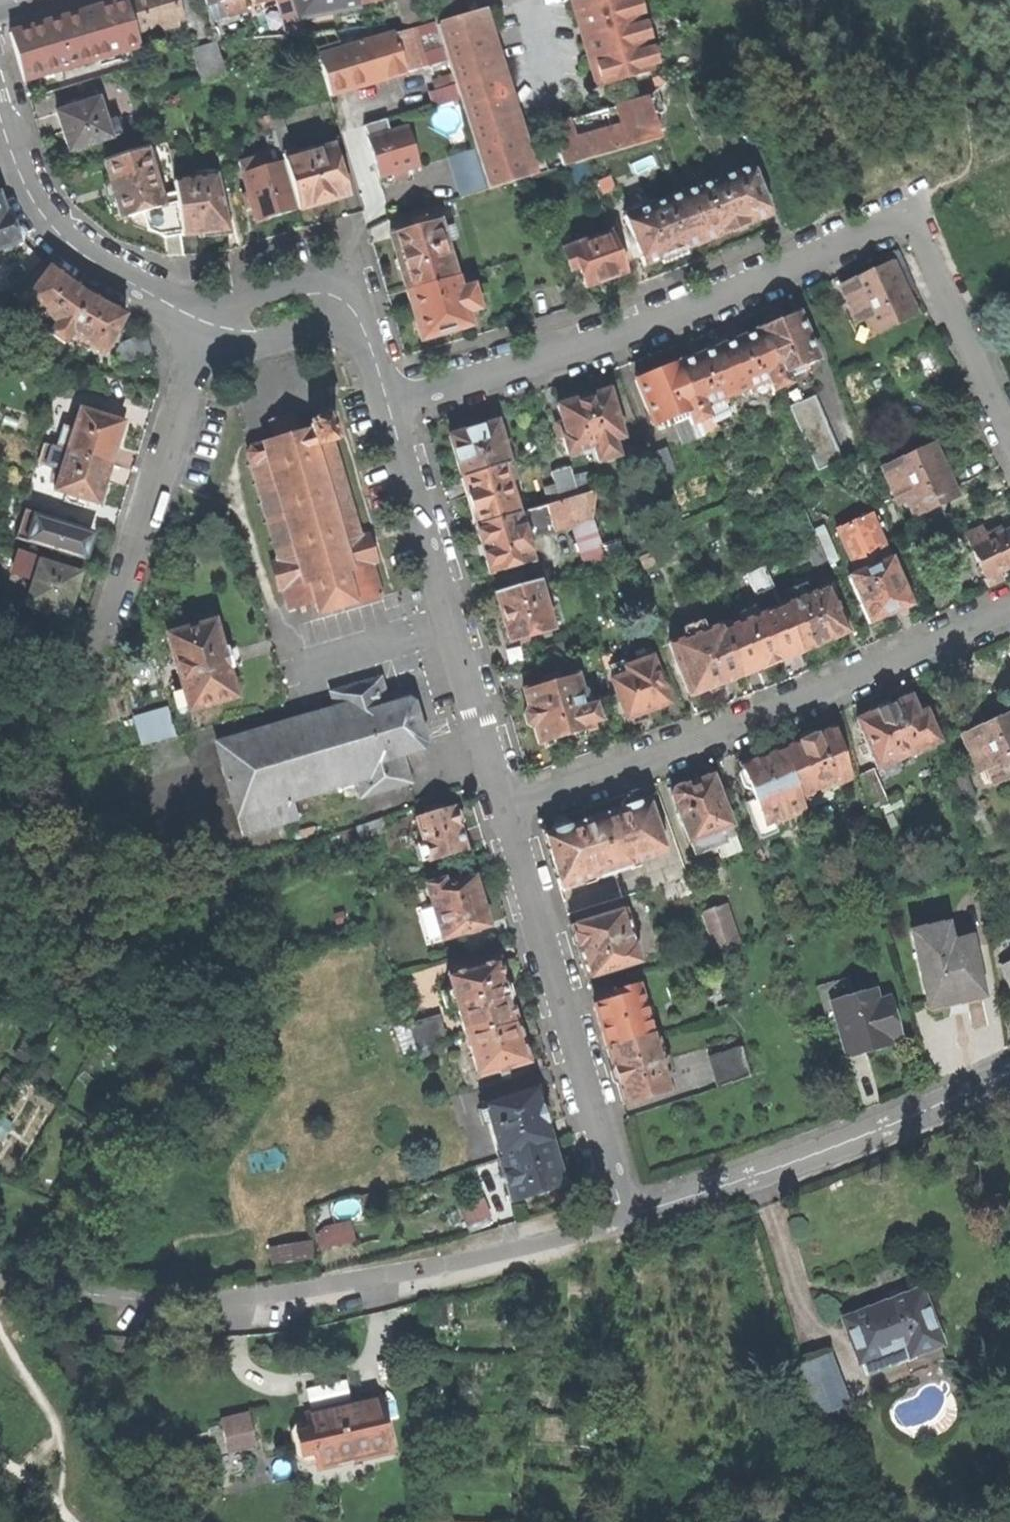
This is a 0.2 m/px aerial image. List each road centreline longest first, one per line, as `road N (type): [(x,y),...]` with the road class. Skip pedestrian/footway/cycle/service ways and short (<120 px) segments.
road 1 (residential): [(1009,428),(924,235),(900,220),(650,324),(386,404)]
road 2 (unclassified): [(92,1295),(156,1302),(272,1294),(428,1268),(630,1217)]
road 3 (residential): [(1009,604),(762,718),(506,809)]
road 4 (residential): [(630,1217),(506,809)]
road 5 (residential): [(506,809),(386,404)]
road 6 (unclassified): [(630,1217),(902,1121),(1009,1071)]
road 7 (residential): [(94,651),(203,322)]
road 8 (residential): [(203,322),(50,225),(18,172),(0,116)]
road 9 (residential): [(362,327),(333,296),(311,287),(240,297),(203,322)]
road 10 (residential): [(203,322),(249,338),(362,327)]

